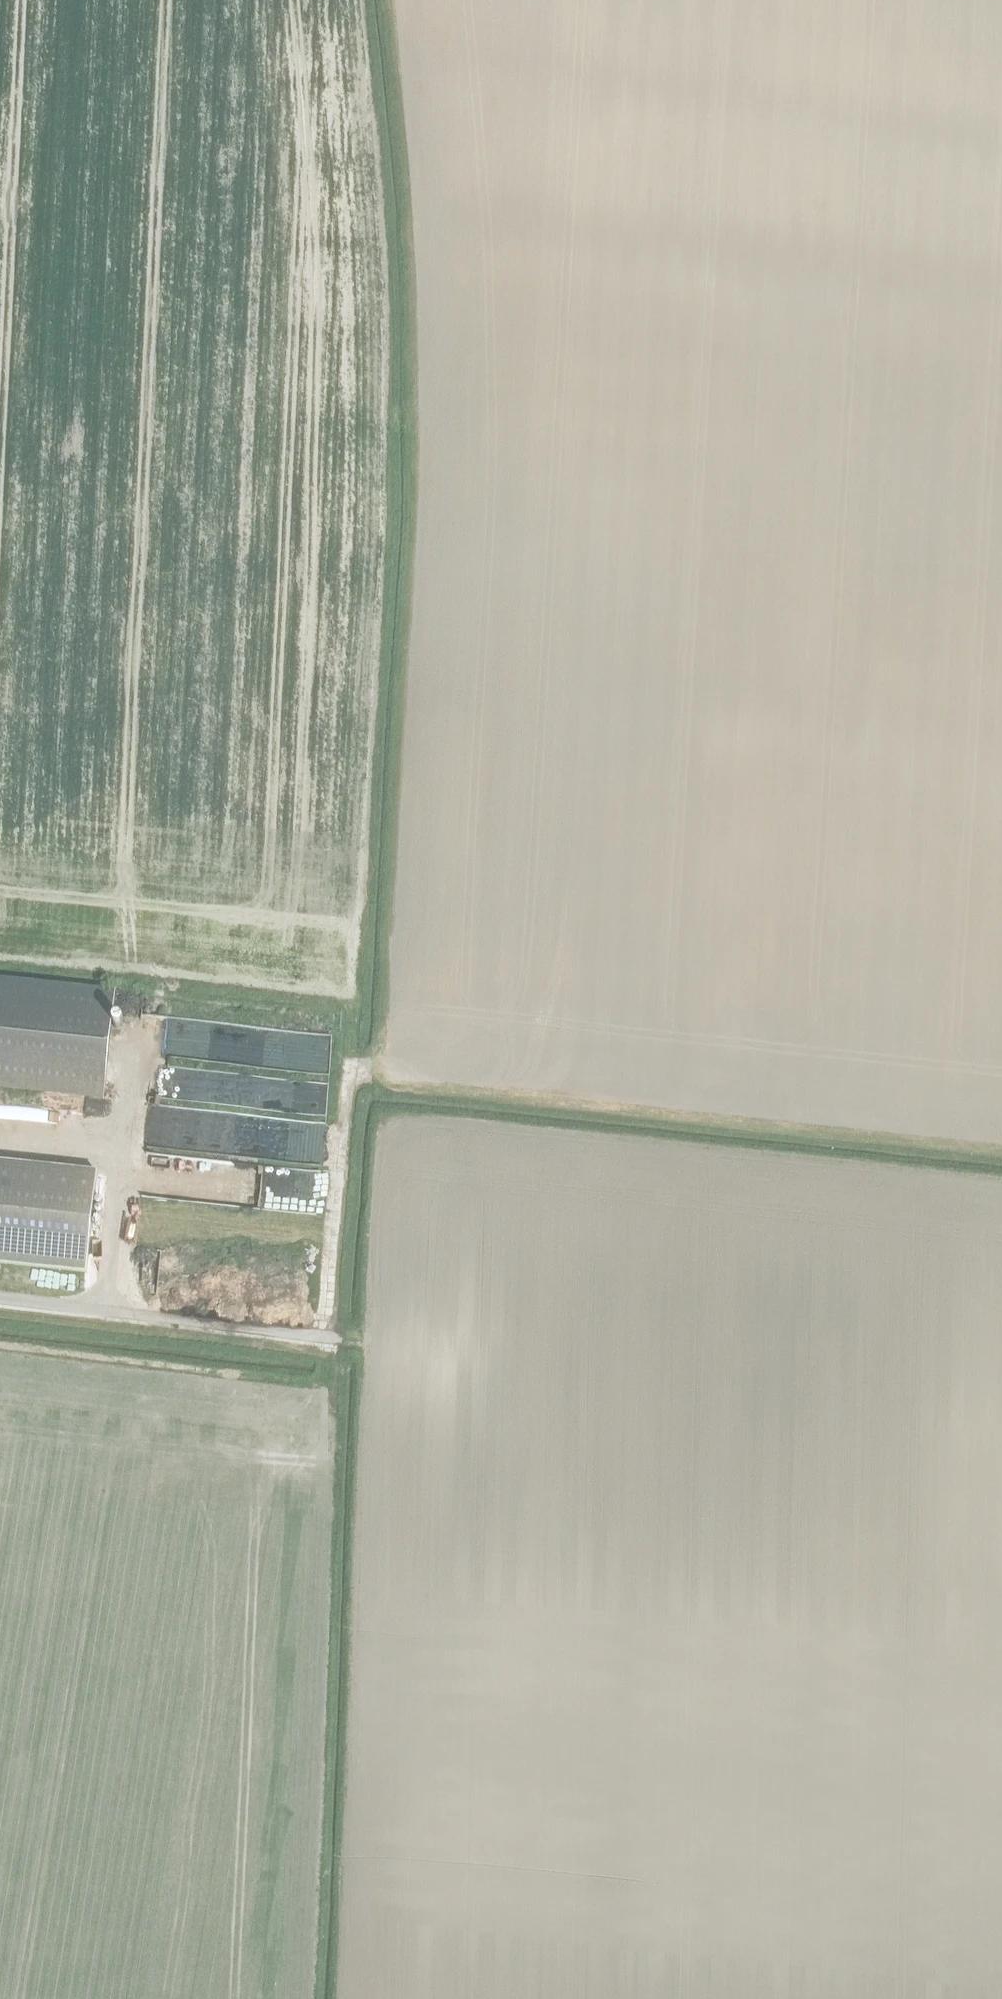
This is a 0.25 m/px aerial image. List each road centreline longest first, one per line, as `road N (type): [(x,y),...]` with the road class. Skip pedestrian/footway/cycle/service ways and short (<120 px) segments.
road 1 (unclassified): [(336,1347),(0,1305)]

